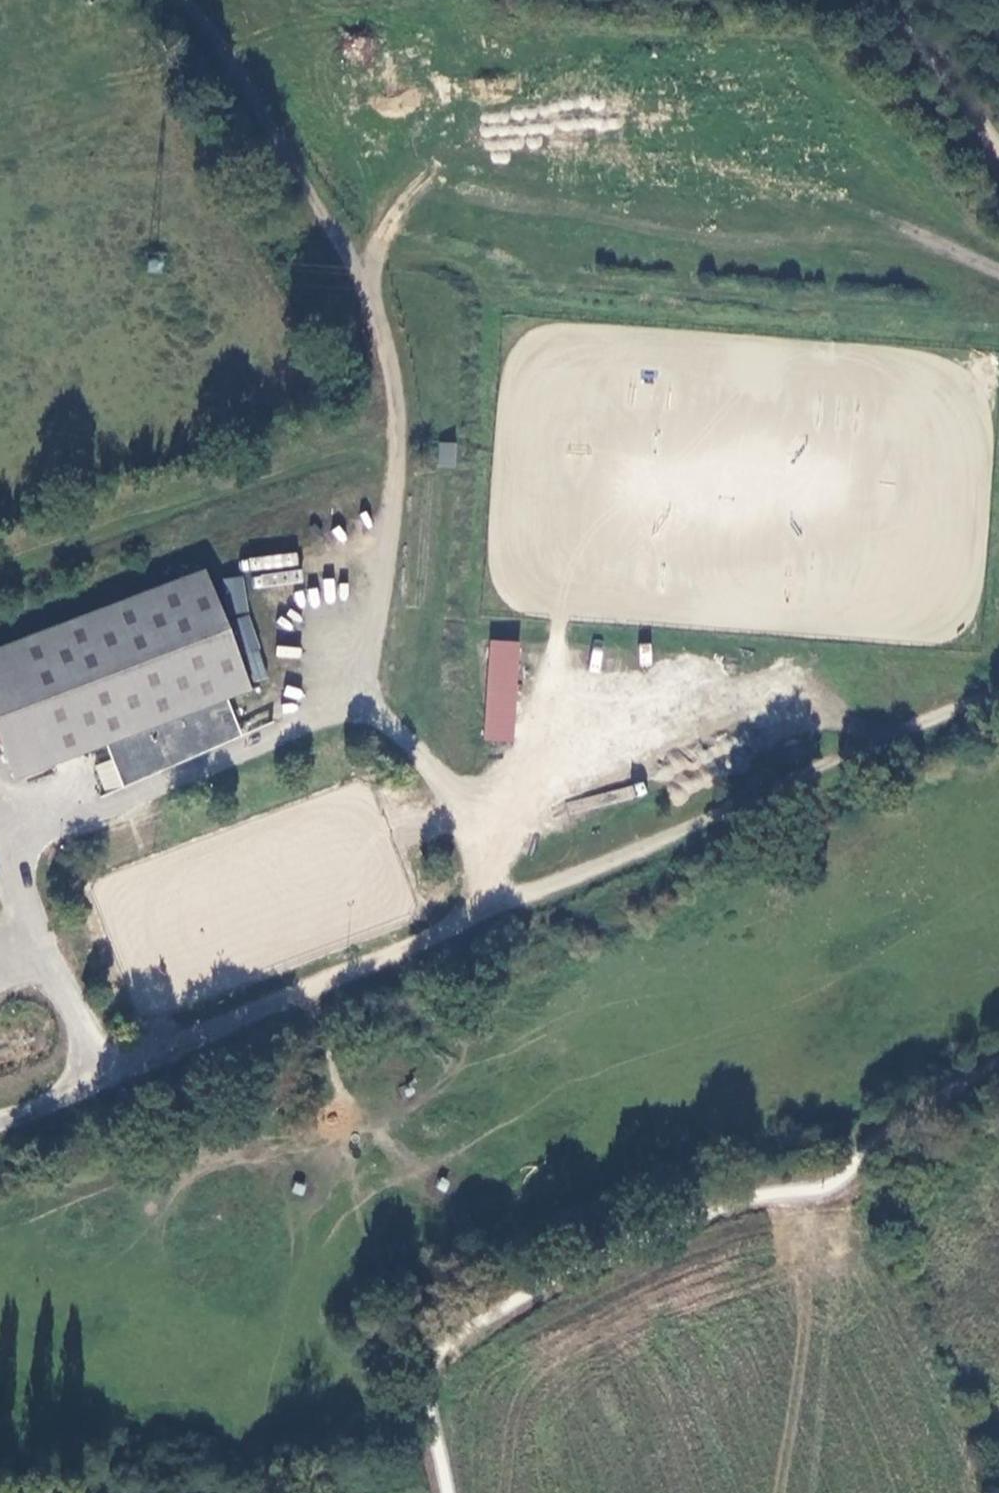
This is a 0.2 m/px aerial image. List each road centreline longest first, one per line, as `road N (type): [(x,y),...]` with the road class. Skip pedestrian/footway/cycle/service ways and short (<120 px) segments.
road 1 (track): [(7,855),(260,749),(295,725),(356,627),(399,480),(403,404),(367,275),(231,50),(187,0)]

